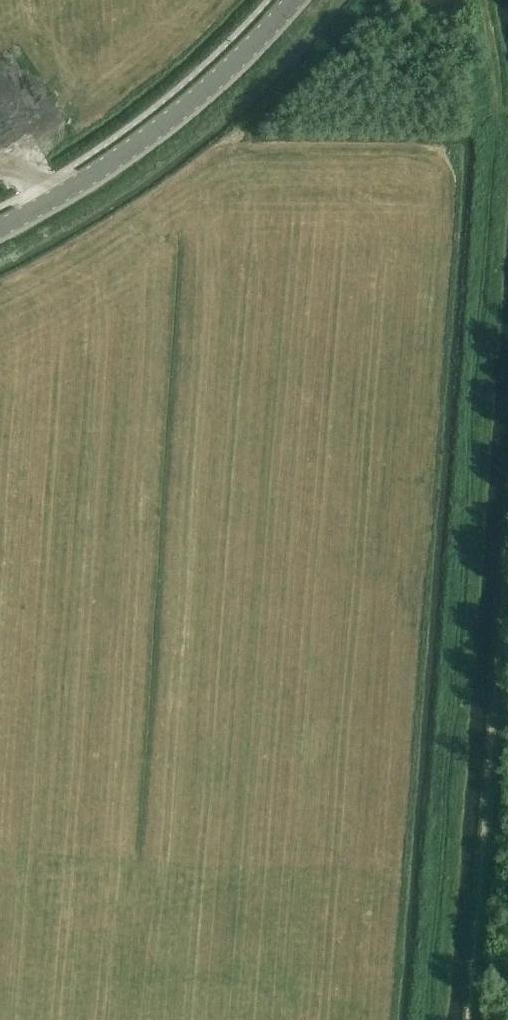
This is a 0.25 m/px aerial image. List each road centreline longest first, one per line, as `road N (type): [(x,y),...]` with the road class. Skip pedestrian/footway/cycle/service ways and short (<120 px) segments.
road 1 (tertiary): [(0,225),(144,141),(294,0)]

